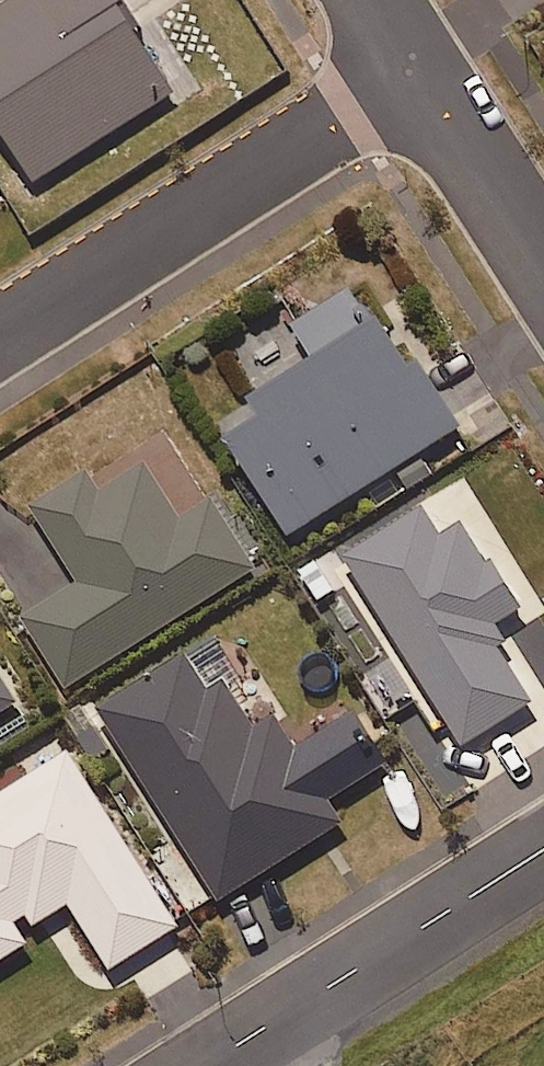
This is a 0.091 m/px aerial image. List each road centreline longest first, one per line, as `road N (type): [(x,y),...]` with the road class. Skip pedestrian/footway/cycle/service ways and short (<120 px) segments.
road 1 (residential): [(0,341),(417,74)]
road 2 (residential): [(209,1065),(543,847)]
road 3 (residential): [(543,267),(417,74)]

